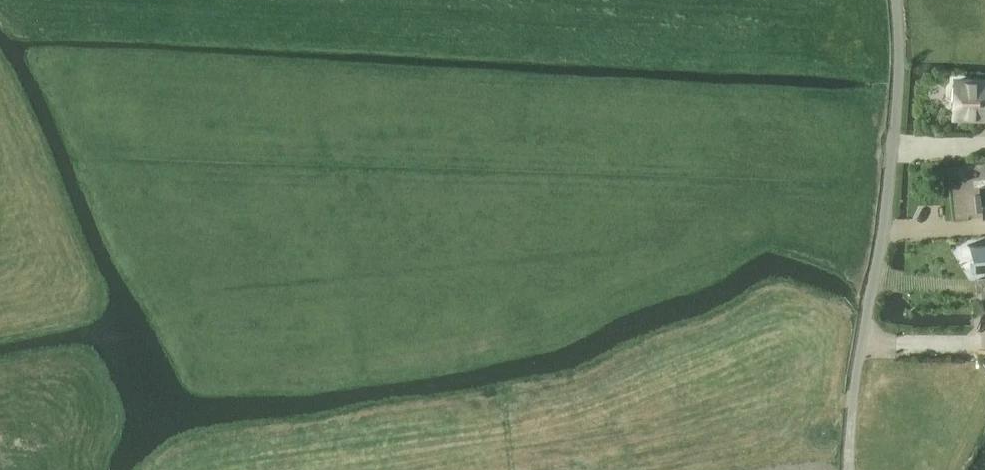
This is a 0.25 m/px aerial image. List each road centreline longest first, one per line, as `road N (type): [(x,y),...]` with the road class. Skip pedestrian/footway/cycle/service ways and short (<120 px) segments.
road 1 (unclassified): [(847,469),(896,116),(895,0)]

